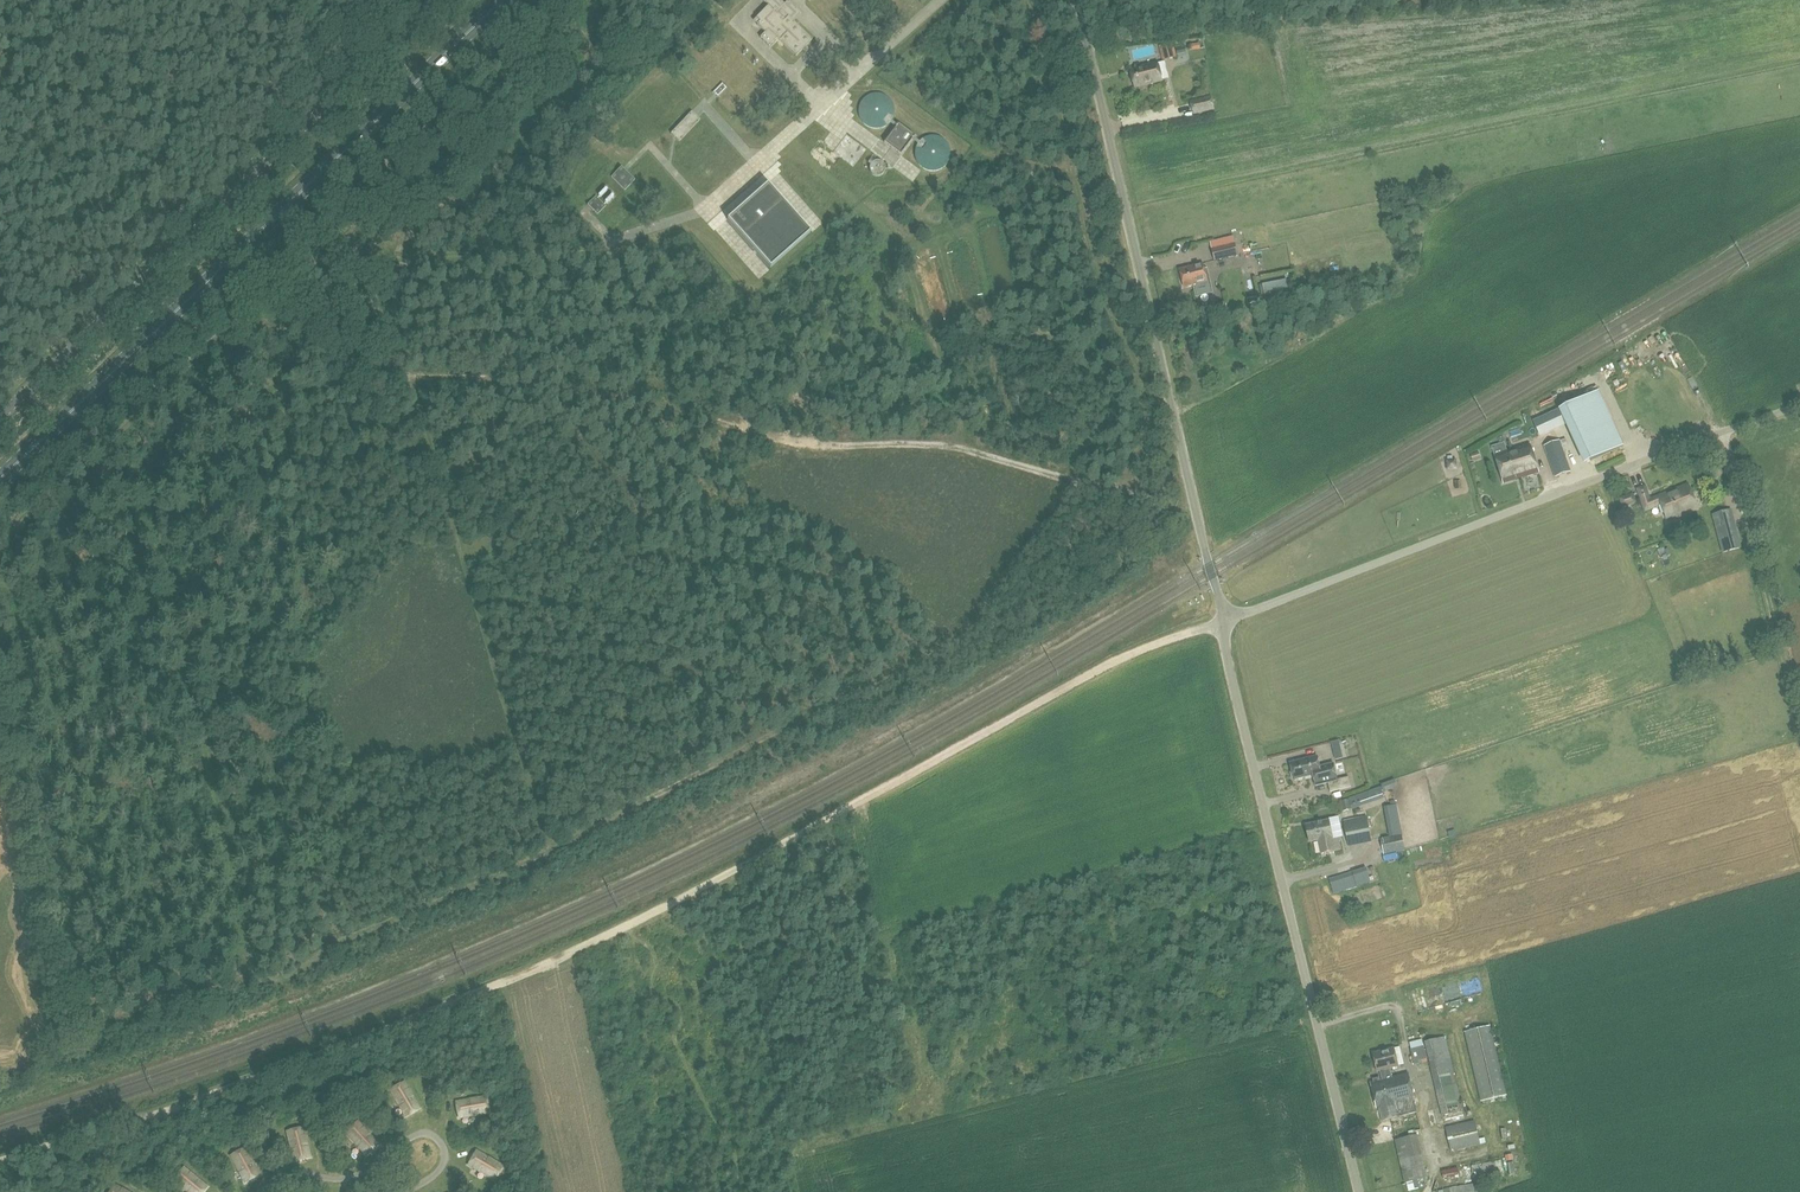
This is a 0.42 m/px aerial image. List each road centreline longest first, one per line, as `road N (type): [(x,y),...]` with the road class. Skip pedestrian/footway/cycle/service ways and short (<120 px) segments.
road 1 (primary): [(0,483),(504,0)]
road 2 (track): [(0,1161),(171,1110),(455,1001),(645,916)]
road 3 (track): [(645,916),(1079,679),(1224,621)]
road 4 (unclassified): [(1224,621),(1077,0)]
road 5 (unclassified): [(1224,621),(1799,405)]
road 6 (unclassified): [(0,418),(438,0)]
road 7 (unclassified): [(1361,1191),(1228,663),(1224,621)]
road 8 (track): [(1174,415),(1409,293),(1423,272),(1432,206)]
road 9 (track): [(1799,722),(1725,430)]

